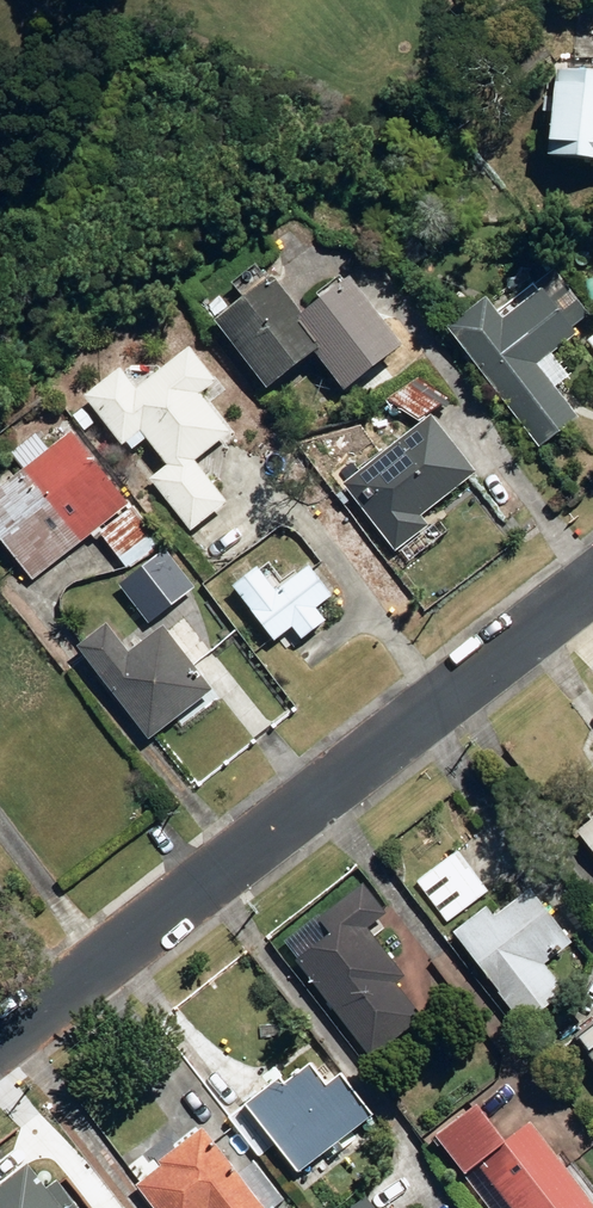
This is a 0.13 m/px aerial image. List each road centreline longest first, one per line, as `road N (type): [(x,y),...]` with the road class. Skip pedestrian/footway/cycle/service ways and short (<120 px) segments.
road 1 (residential): [(0,1044),(592,585)]

